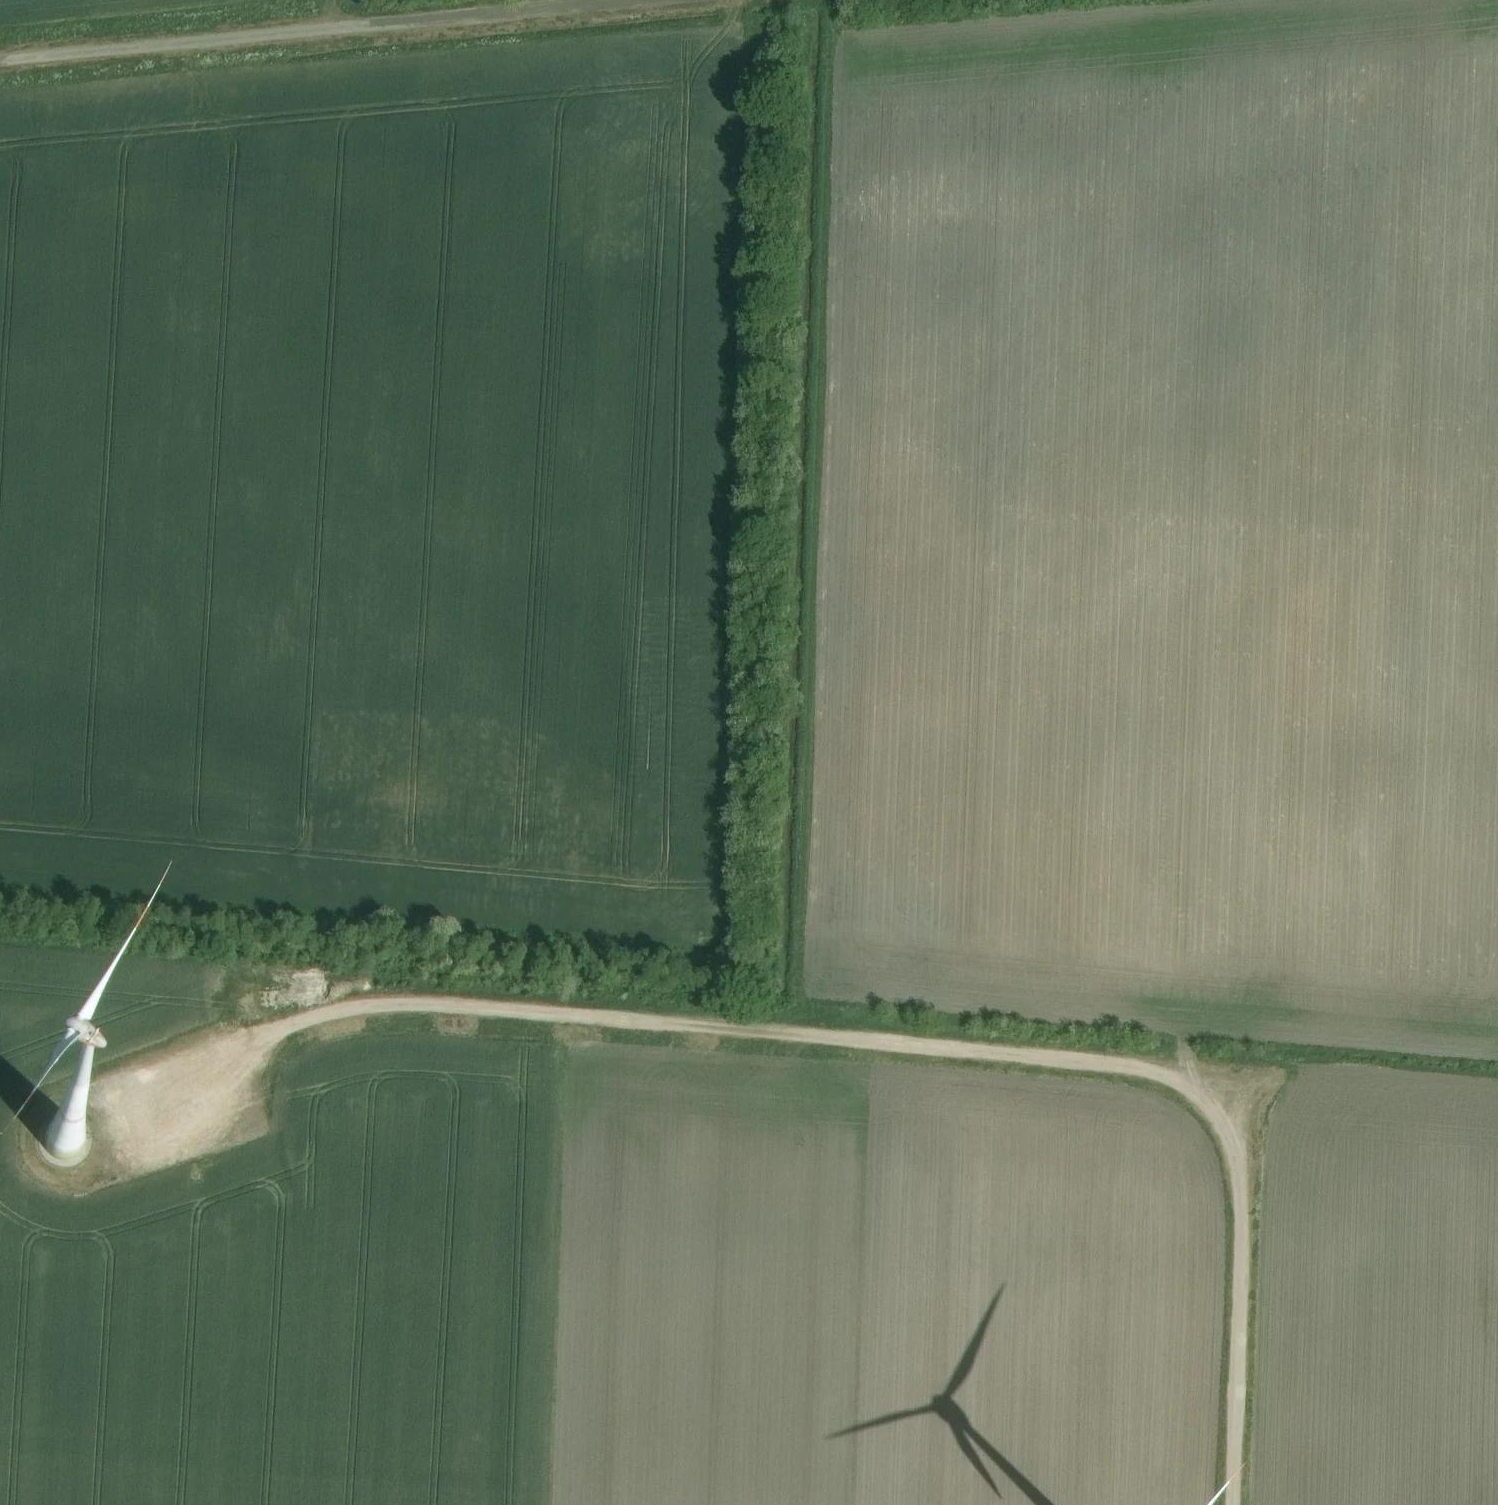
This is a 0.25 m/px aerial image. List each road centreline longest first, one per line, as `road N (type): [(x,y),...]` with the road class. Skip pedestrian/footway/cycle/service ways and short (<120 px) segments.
road 1 (track): [(169,1106),(225,1048),(381,1003),(470,1003),(1134,1063),(1207,1085),(1234,1135),(1247,1209),(1232,1504)]
road 2 (unclassified): [(579,0),(0,53)]

